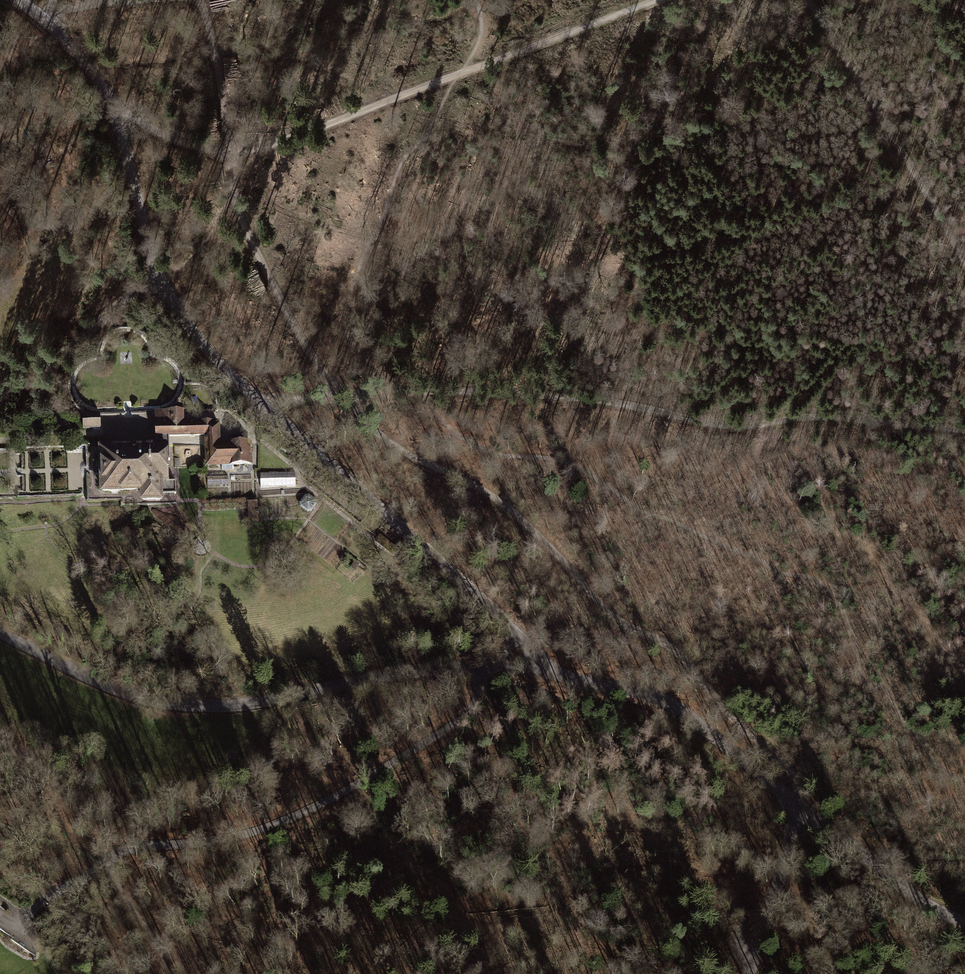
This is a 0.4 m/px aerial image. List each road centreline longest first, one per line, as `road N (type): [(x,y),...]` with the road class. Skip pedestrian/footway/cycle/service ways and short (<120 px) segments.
road 1 (track): [(351,404),(398,448),(494,497),(625,626),(661,641),(698,672),(726,718),(803,776),(800,812)]
road 2 (residential): [(0,632),(129,695),(184,705),(269,700),(369,678),(542,666)]
road 3 (residential): [(159,273),(207,350),(542,666)]
road 4 (track): [(32,917),(135,845),(244,835),(330,800),(474,707),(486,667)]
road 5 (track): [(964,431),(812,414),(733,427),(607,399),(437,388)]
road 6 (track): [(232,153),(664,0)]
road 7 (residential): [(15,0),(49,26),(114,103),(159,273)]
road 8 (track): [(964,265),(806,0)]
road 9 (unclassified): [(542,666),(651,695),(728,744),(800,812)]
road 10 (track): [(232,153),(252,240),(293,325),(351,404)]
road 11 (residential): [(0,403),(159,273)]
road 12 (unclassified): [(800,812),(942,912),(964,919)]
road 13 (unclassified): [(800,812),(749,973)]
road 14 (track): [(197,0),(232,153)]
road 15 (track): [(114,103),(186,145),(232,153)]

